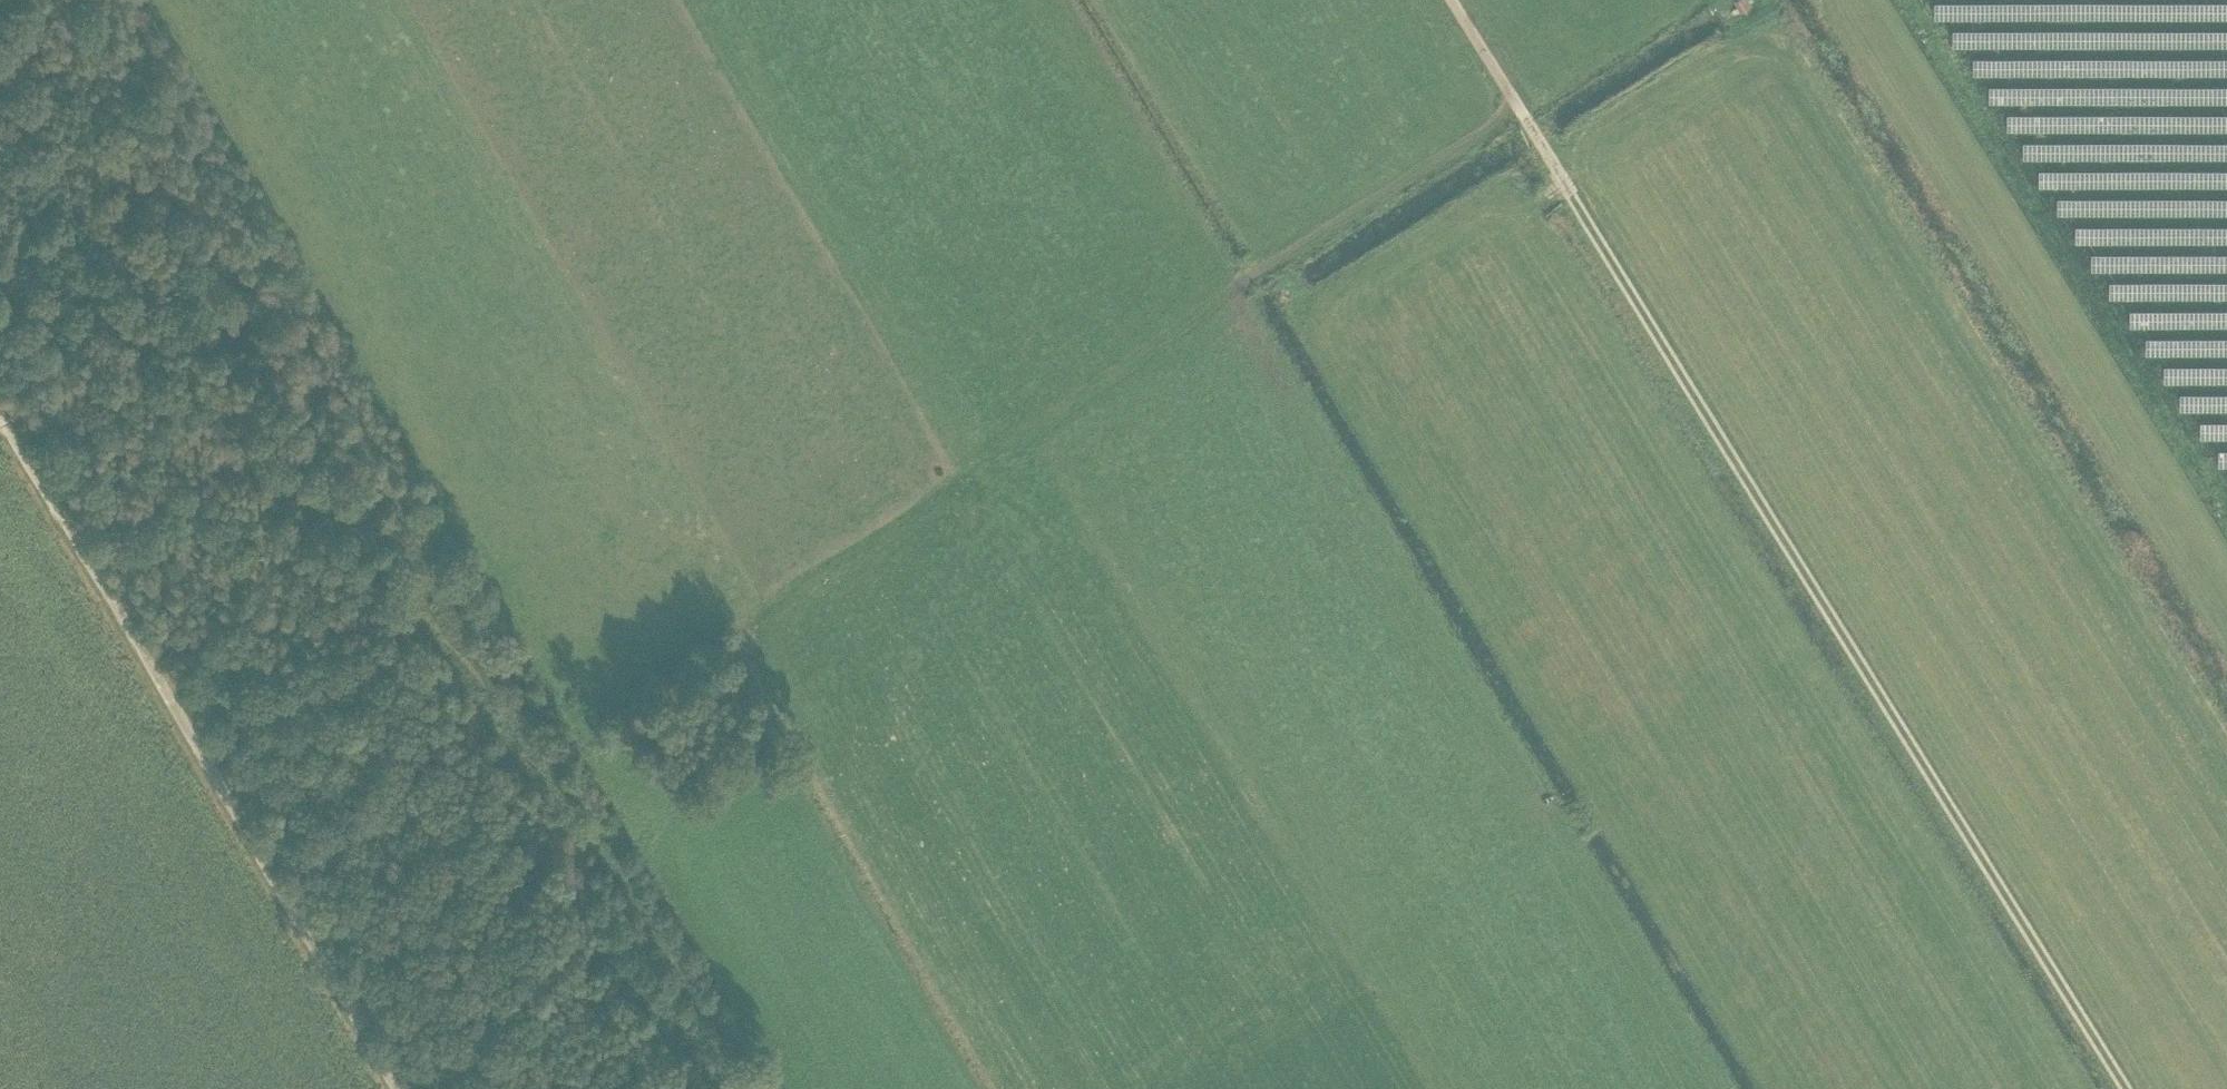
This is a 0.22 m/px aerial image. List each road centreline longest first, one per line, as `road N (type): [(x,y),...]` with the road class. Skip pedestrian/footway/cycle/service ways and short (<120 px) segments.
road 1 (track): [(1448,0),(2126,1088)]
road 2 (track): [(0,411),(396,1088)]

